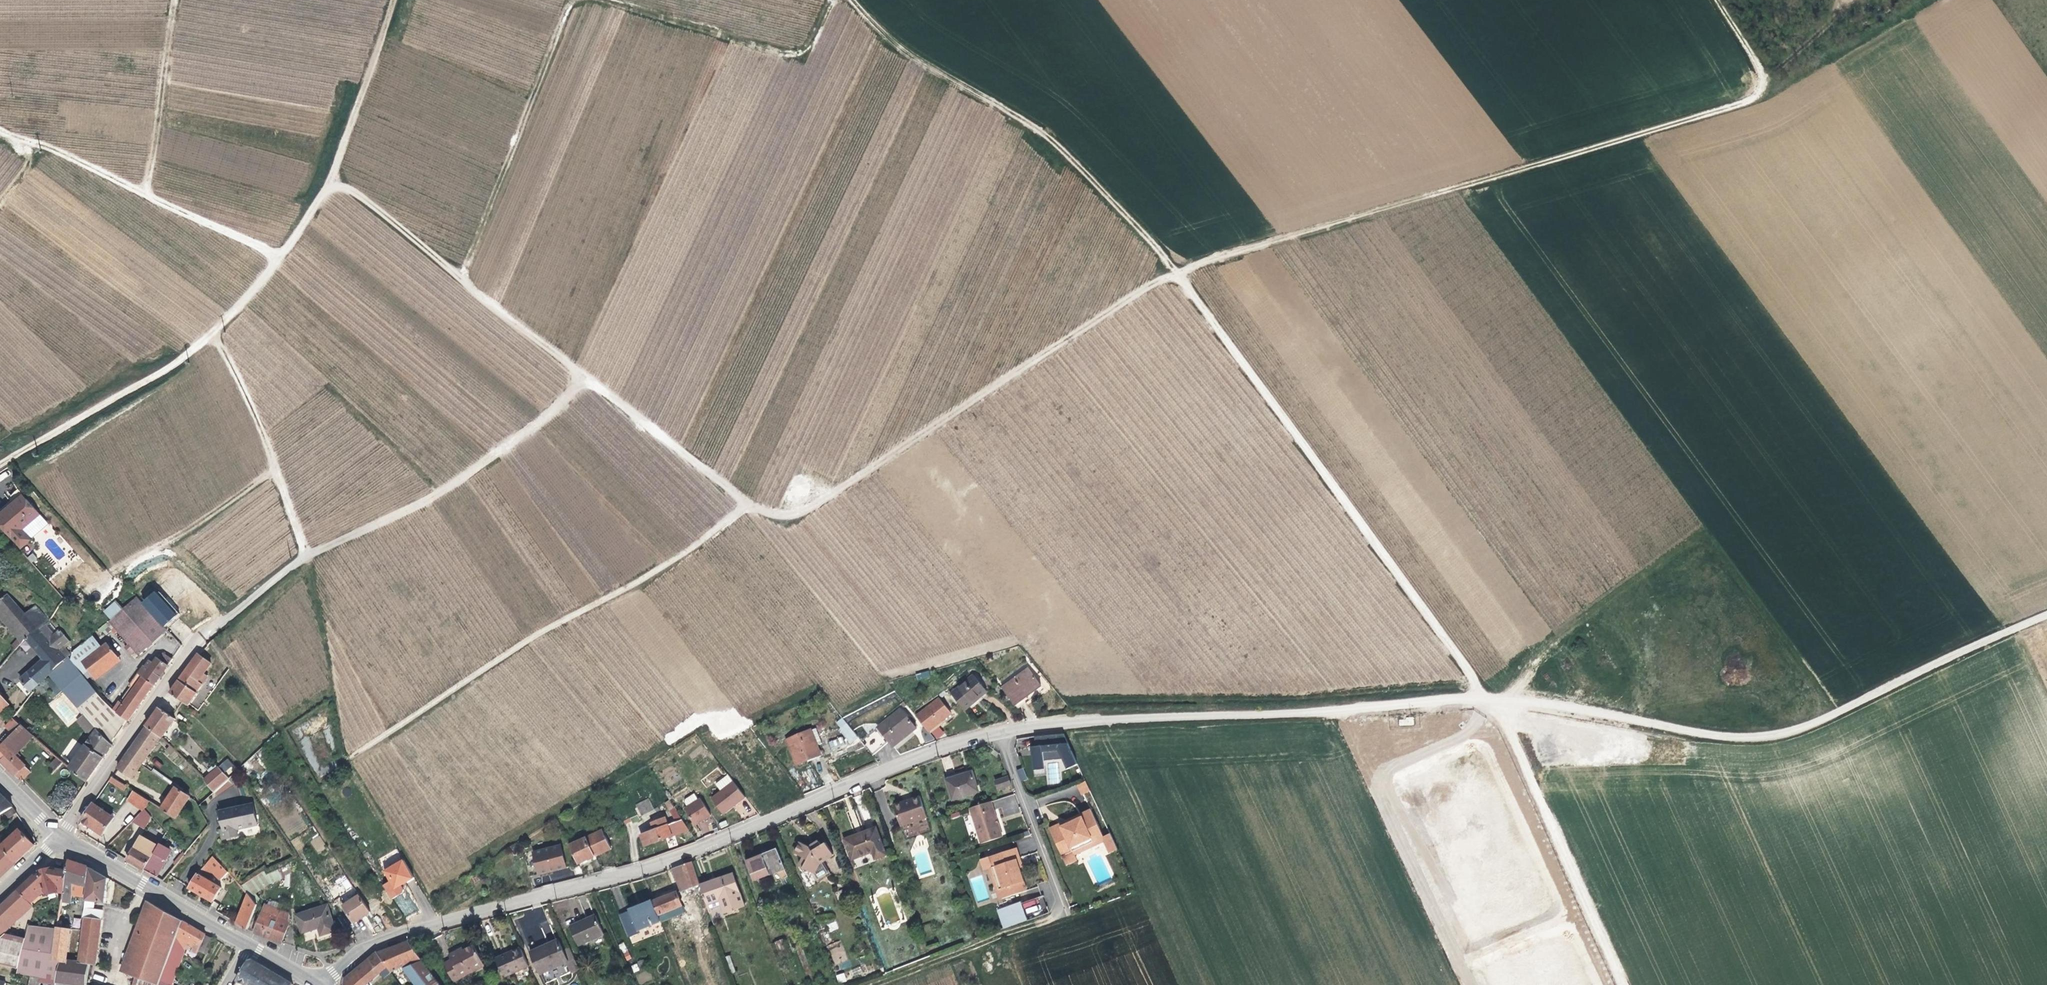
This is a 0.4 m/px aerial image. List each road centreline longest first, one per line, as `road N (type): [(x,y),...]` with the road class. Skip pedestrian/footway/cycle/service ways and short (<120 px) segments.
road 1 (track): [(335,174),(751,504),(788,515),(827,499),(1179,271),(1484,697)]
road 2 (track): [(1763,94),(1179,271),(1061,144),(894,40),(858,0)]
road 3 (track): [(1103,720),(1484,697),(1771,739),(2046,616)]
road 4 (residential): [(999,732),(666,860),(373,944),(314,983)]
road 5 (track): [(1,463),(211,335),(265,279),(335,174),(394,0)]
road 6 (track): [(588,375),(548,420),(437,497),(307,553),(258,416),(211,335)]
road 7 (track): [(1624,984),(1498,709),(1484,697)]
road 8 (track): [(283,254),(0,127)]
road 9 (residential): [(212,625),(183,656),(60,838)]
road 10 (tertiary): [(60,838),(247,944)]
road 11 (track): [(866,984),(1055,917)]
road 12 (track): [(171,0),(144,195)]
road 13 (residential): [(1055,917),(1059,902),(999,732)]

